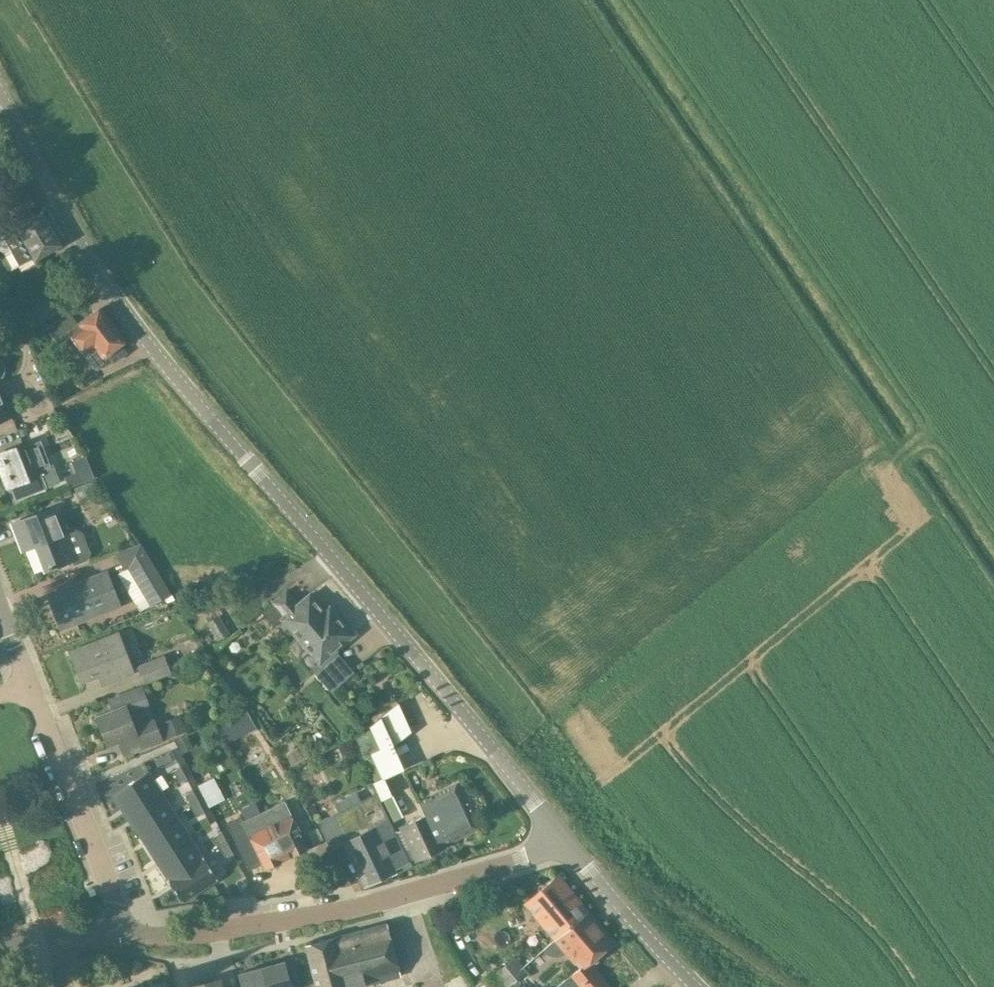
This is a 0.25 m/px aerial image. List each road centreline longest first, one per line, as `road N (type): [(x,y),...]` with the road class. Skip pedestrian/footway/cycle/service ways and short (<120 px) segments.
road 1 (residential): [(566,846),(138,328),(81,243),(0,92)]
road 2 (residential): [(117,928),(154,940),(201,937),(398,897)]
road 3 (residential): [(117,928),(113,896),(31,687)]
road 4 (residential): [(690,982),(566,846)]
road 5 (residential): [(398,897),(566,846)]
road 6 (residential): [(0,958),(117,928)]

